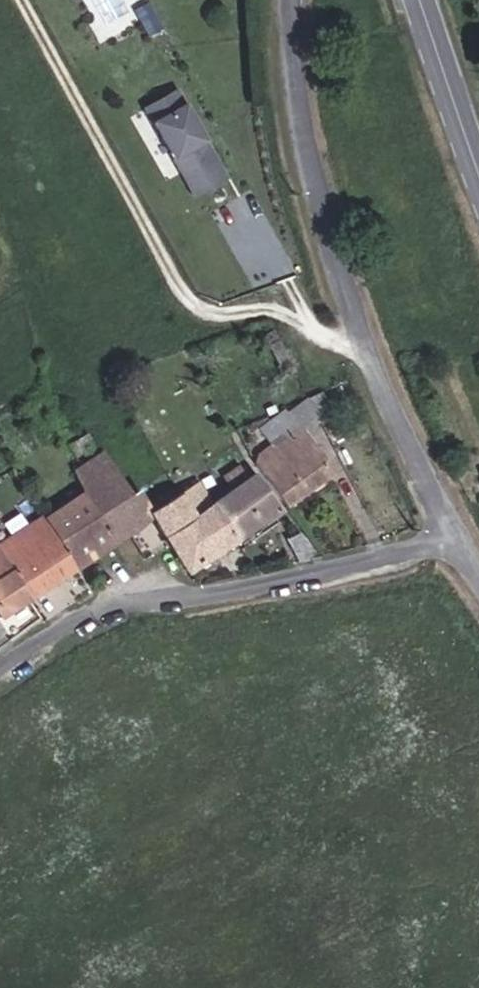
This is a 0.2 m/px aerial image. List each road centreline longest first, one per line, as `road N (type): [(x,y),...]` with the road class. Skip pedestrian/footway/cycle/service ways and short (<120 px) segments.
road 1 (unclassified): [(459,538),(423,481),(354,321),(309,141),(298,0)]
road 2 (unclassified): [(0,669),(100,610),(254,586),(459,538)]
road 3 (secondary): [(478,171),(421,0)]

